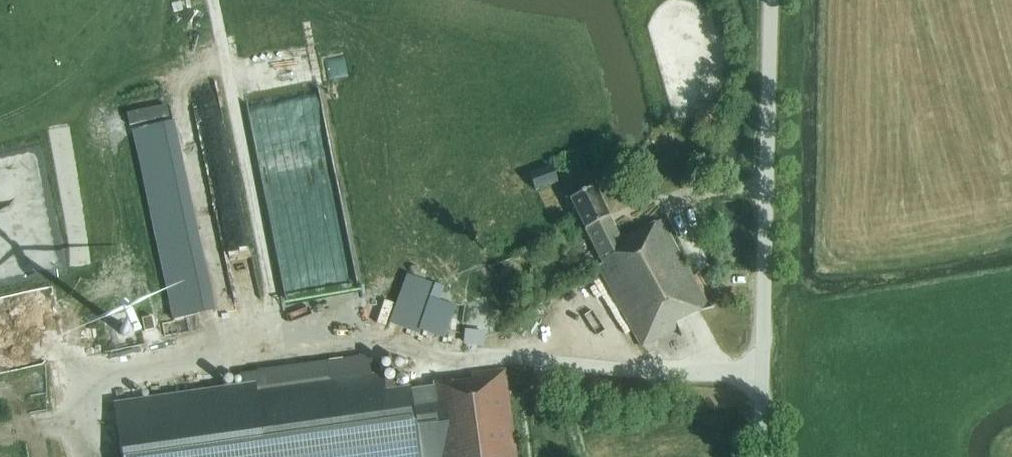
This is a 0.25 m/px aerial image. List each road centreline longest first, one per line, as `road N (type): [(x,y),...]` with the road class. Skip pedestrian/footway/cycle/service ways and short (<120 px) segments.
road 1 (tertiary): [(761,456),(772,0)]
road 2 (track): [(215,0),(282,350)]

